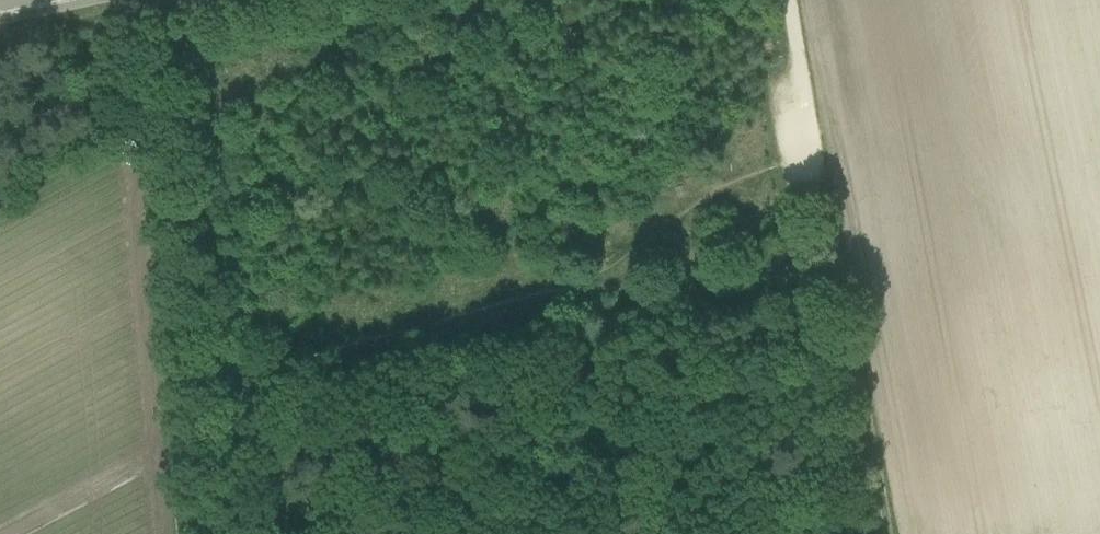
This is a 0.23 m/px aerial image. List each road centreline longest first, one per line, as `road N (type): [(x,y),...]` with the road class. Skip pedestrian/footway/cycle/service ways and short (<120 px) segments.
road 1 (track): [(191,81),(204,370)]
road 2 (track): [(790,0),(807,85),(802,169),(779,252)]
road 3 (track): [(204,370),(215,533)]

